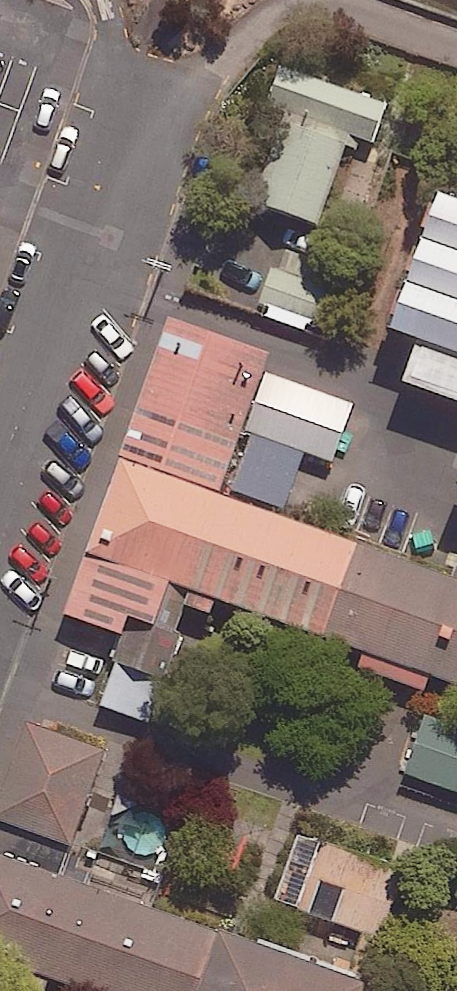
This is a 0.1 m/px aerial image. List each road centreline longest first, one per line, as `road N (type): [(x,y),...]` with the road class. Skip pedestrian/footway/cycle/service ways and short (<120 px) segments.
road 1 (unclassified): [(121,110),(0,456)]

